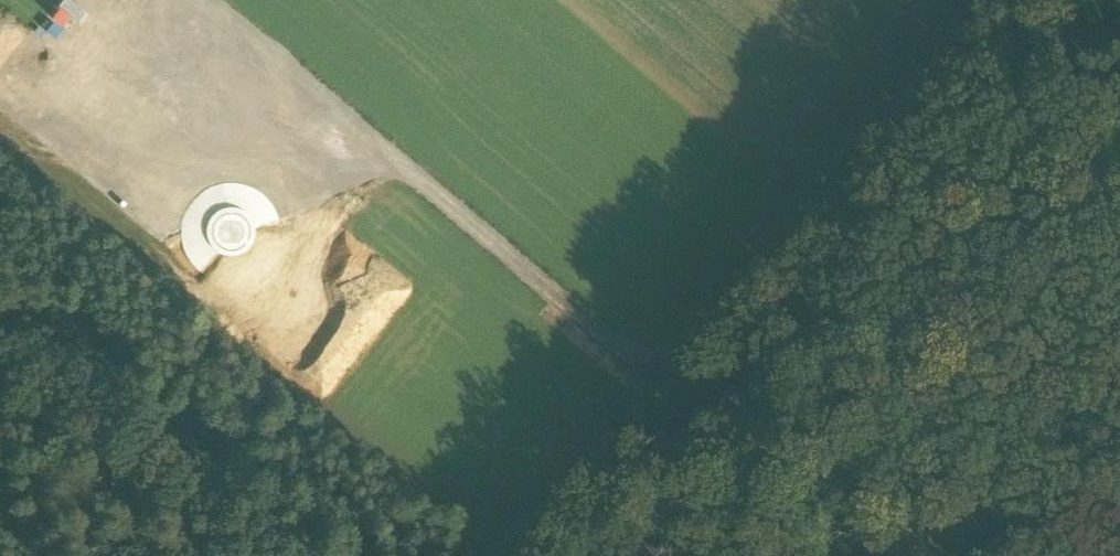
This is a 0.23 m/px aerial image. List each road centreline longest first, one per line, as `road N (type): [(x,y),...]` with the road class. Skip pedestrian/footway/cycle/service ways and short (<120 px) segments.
road 1 (track): [(985,0),(514,555)]
road 2 (track): [(668,375),(370,153),(186,0)]
road 3 (track): [(280,555),(0,318)]

